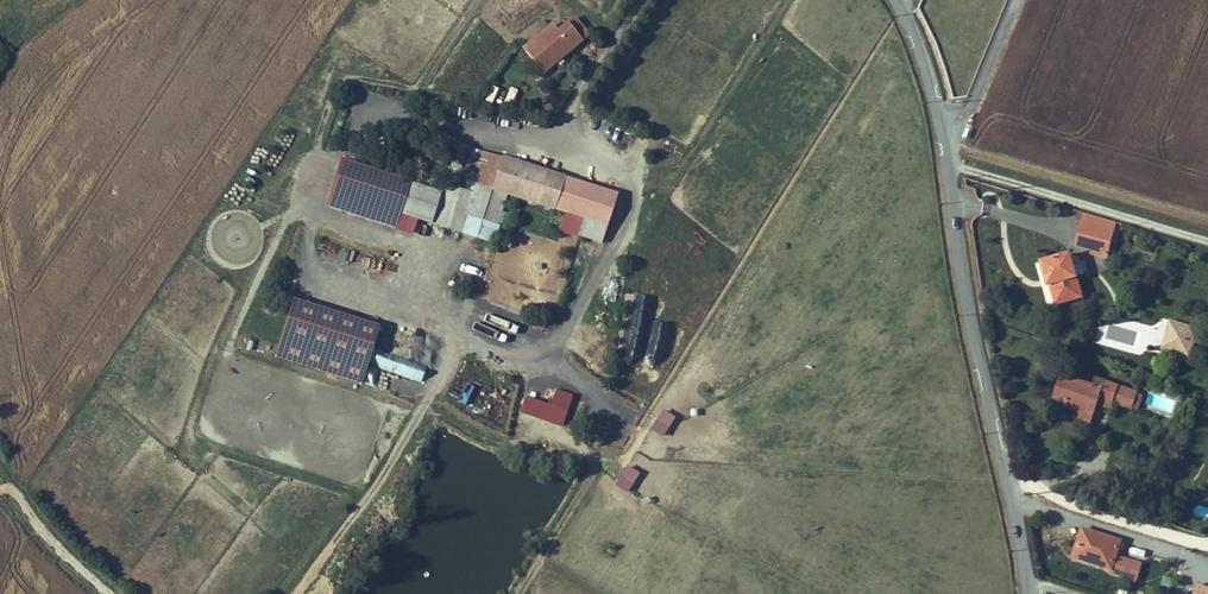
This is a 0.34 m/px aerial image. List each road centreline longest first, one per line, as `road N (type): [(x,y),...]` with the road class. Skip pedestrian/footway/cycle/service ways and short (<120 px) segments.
road 1 (track): [(641,0),(541,142),(621,176),(627,211),(555,338),(505,356),(423,328),(428,253)]
road 2 (unclassified): [(894,0),(928,82),(974,353),(1030,593)]
road 3 (track): [(109,593),(19,508),(0,466)]

